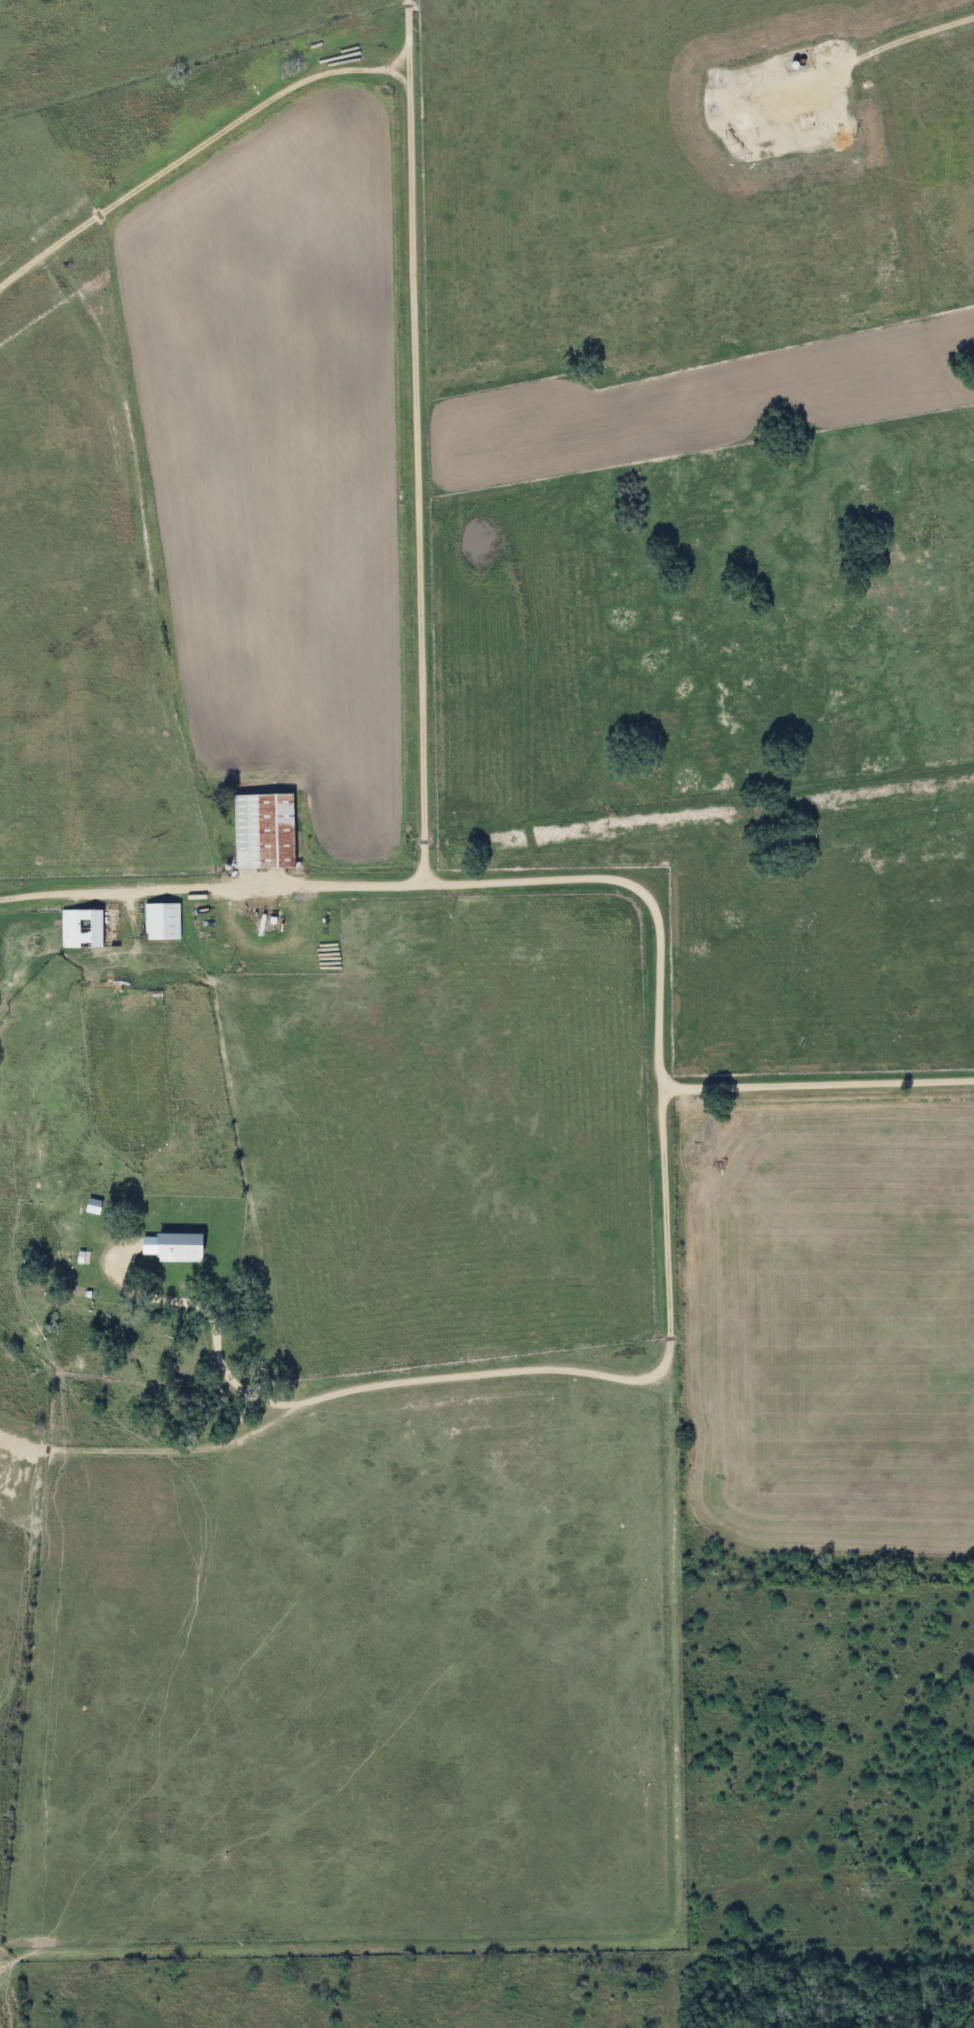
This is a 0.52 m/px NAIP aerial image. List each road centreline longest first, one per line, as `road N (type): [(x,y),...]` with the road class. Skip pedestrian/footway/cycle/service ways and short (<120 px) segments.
road 1 (track): [(408,0),(422,883)]
road 2 (track): [(786,89),(973,19)]

